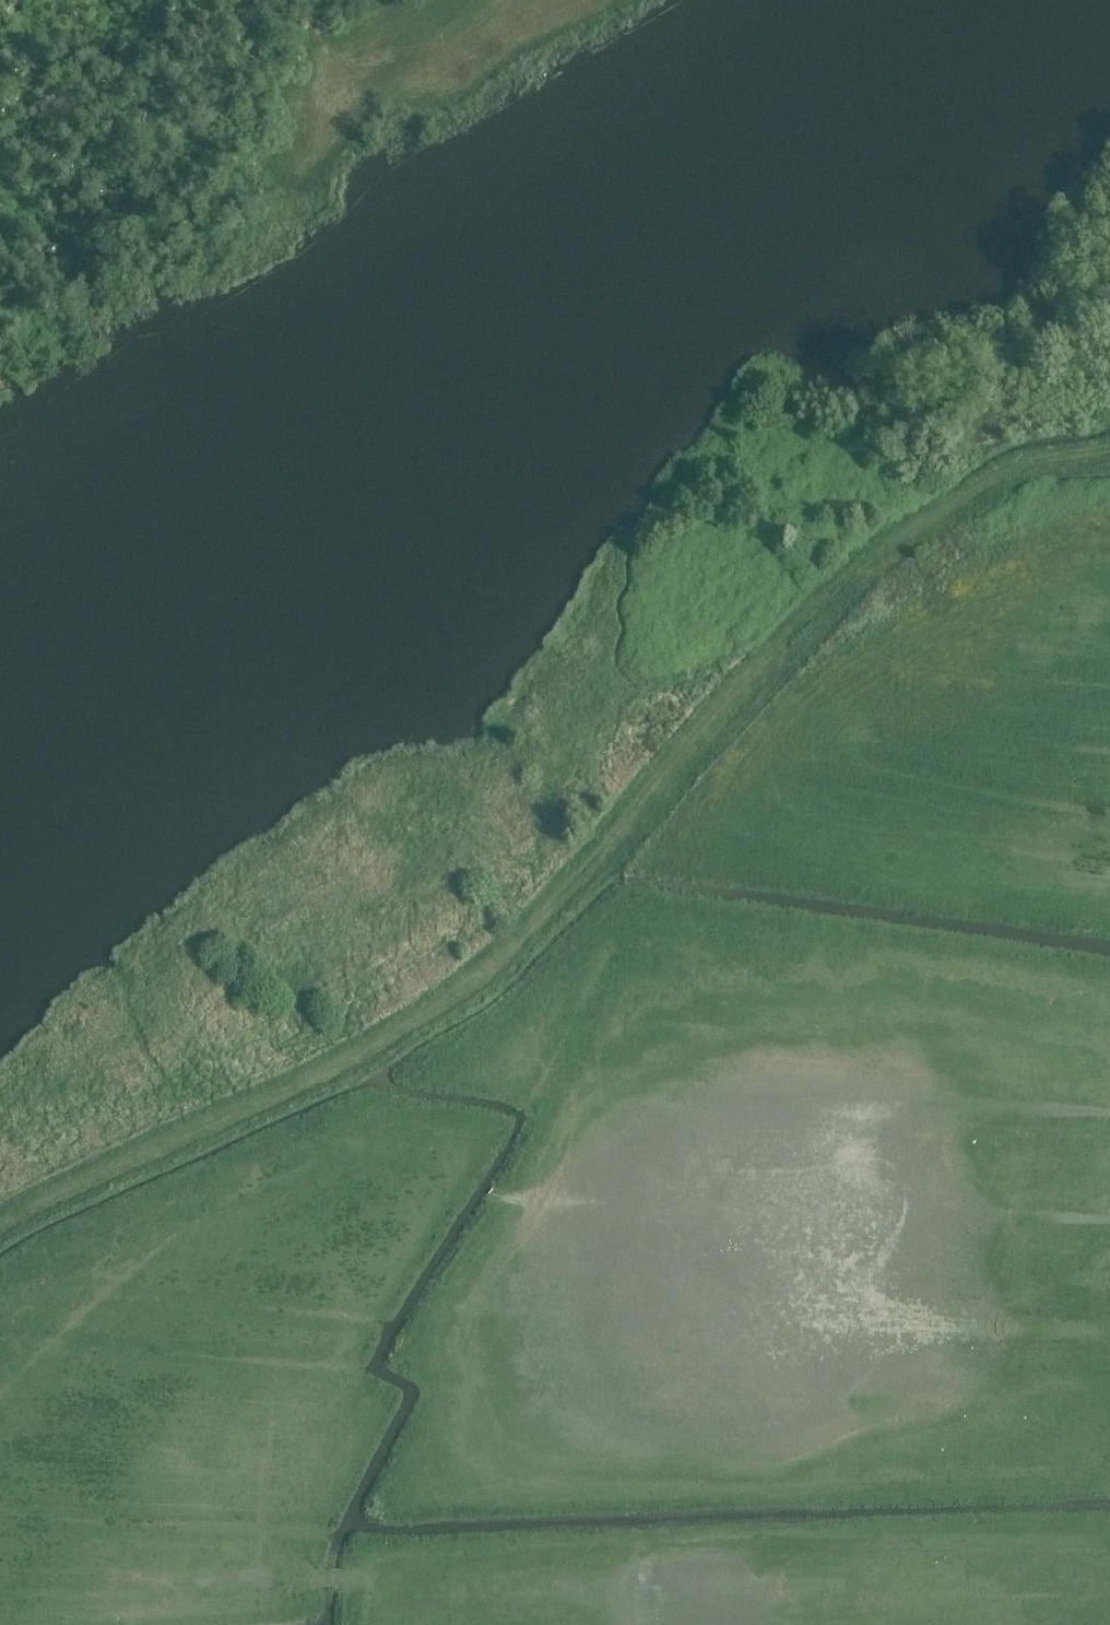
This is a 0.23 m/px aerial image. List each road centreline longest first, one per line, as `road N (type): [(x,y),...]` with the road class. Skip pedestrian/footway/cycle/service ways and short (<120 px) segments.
road 1 (track): [(1109,446),(1016,463),(832,590),(549,908),(423,1011),(253,1106),(0,1229)]

